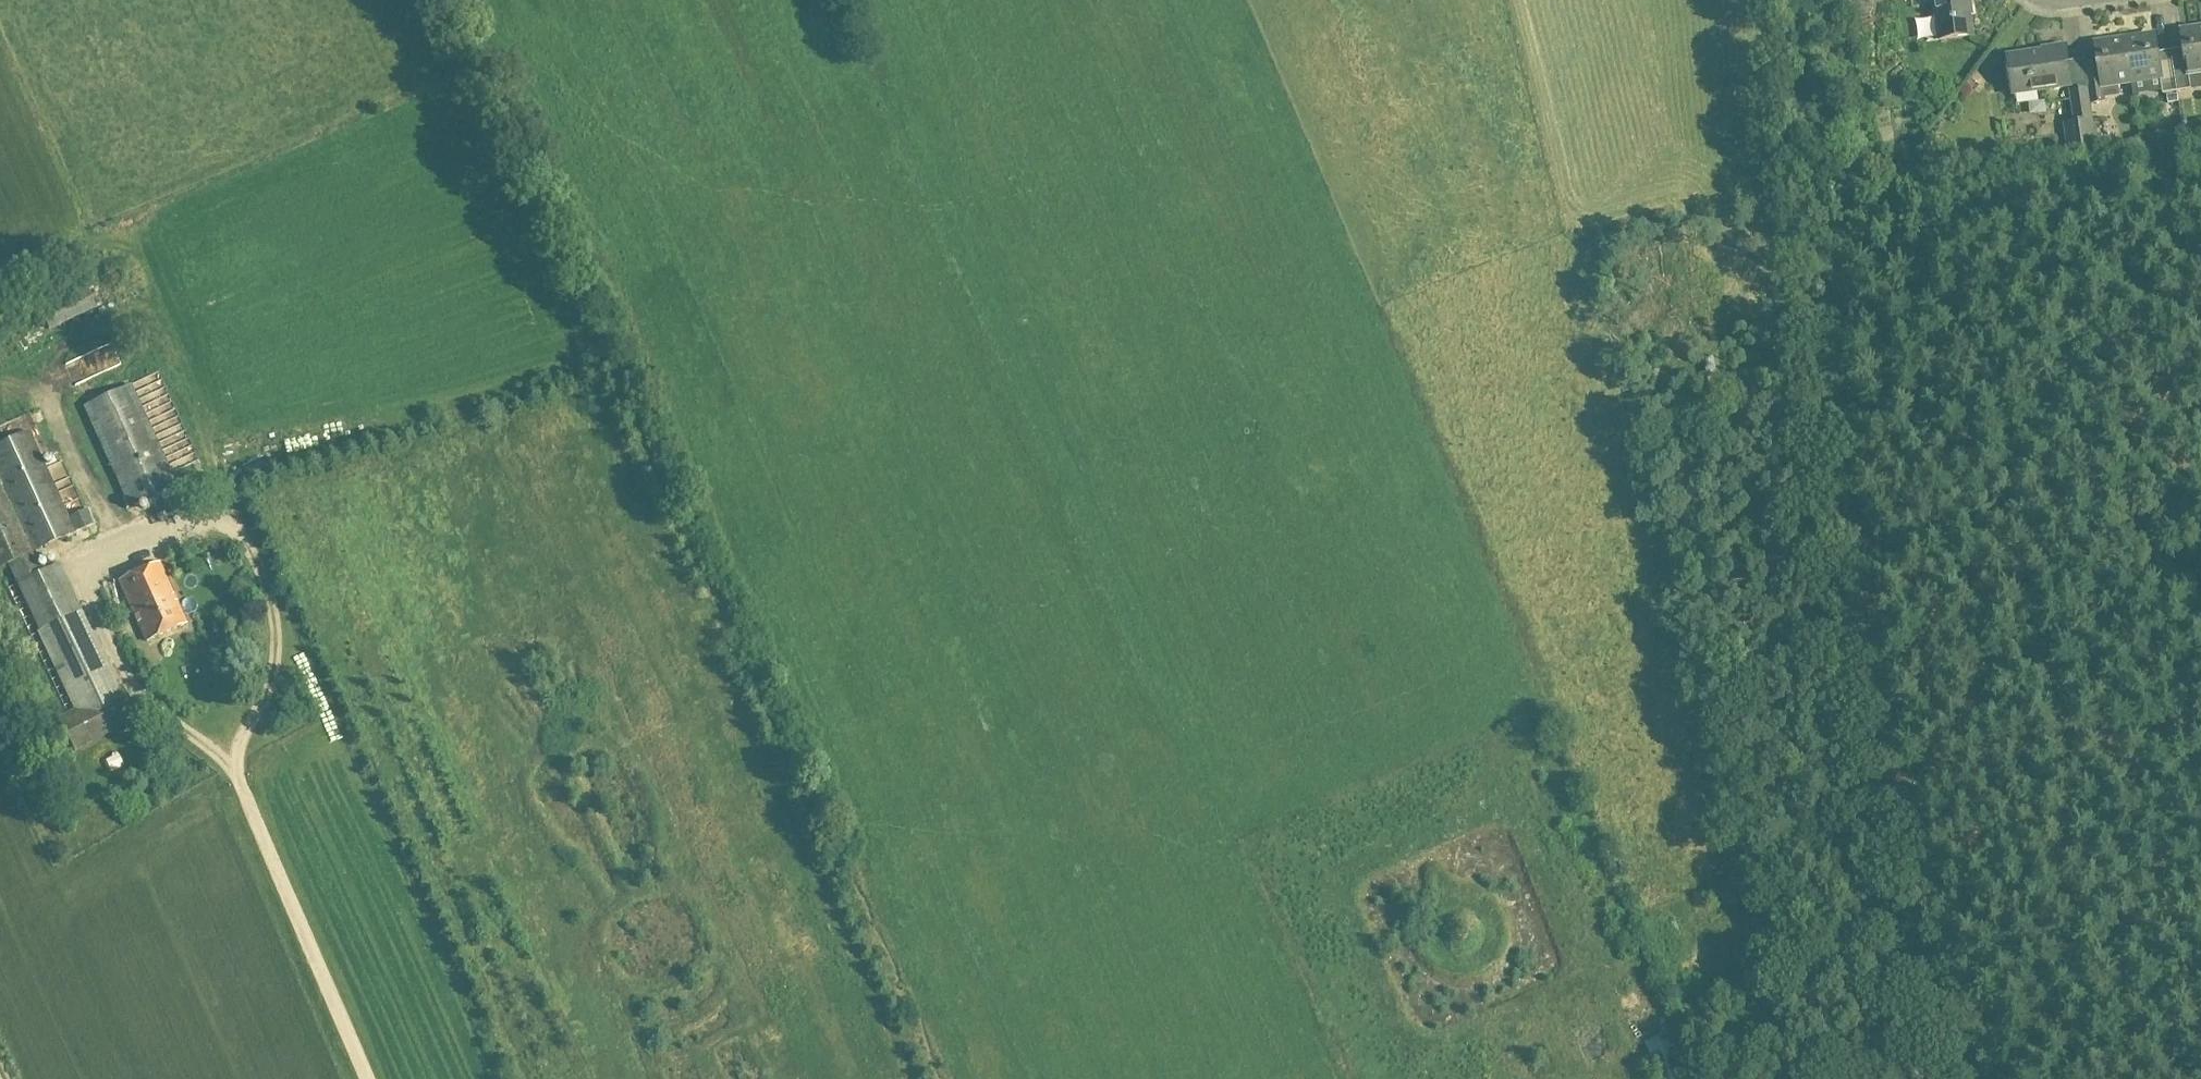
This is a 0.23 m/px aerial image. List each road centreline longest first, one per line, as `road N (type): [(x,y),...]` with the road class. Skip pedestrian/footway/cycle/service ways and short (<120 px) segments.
road 1 (track): [(455,0),(950,1078)]

